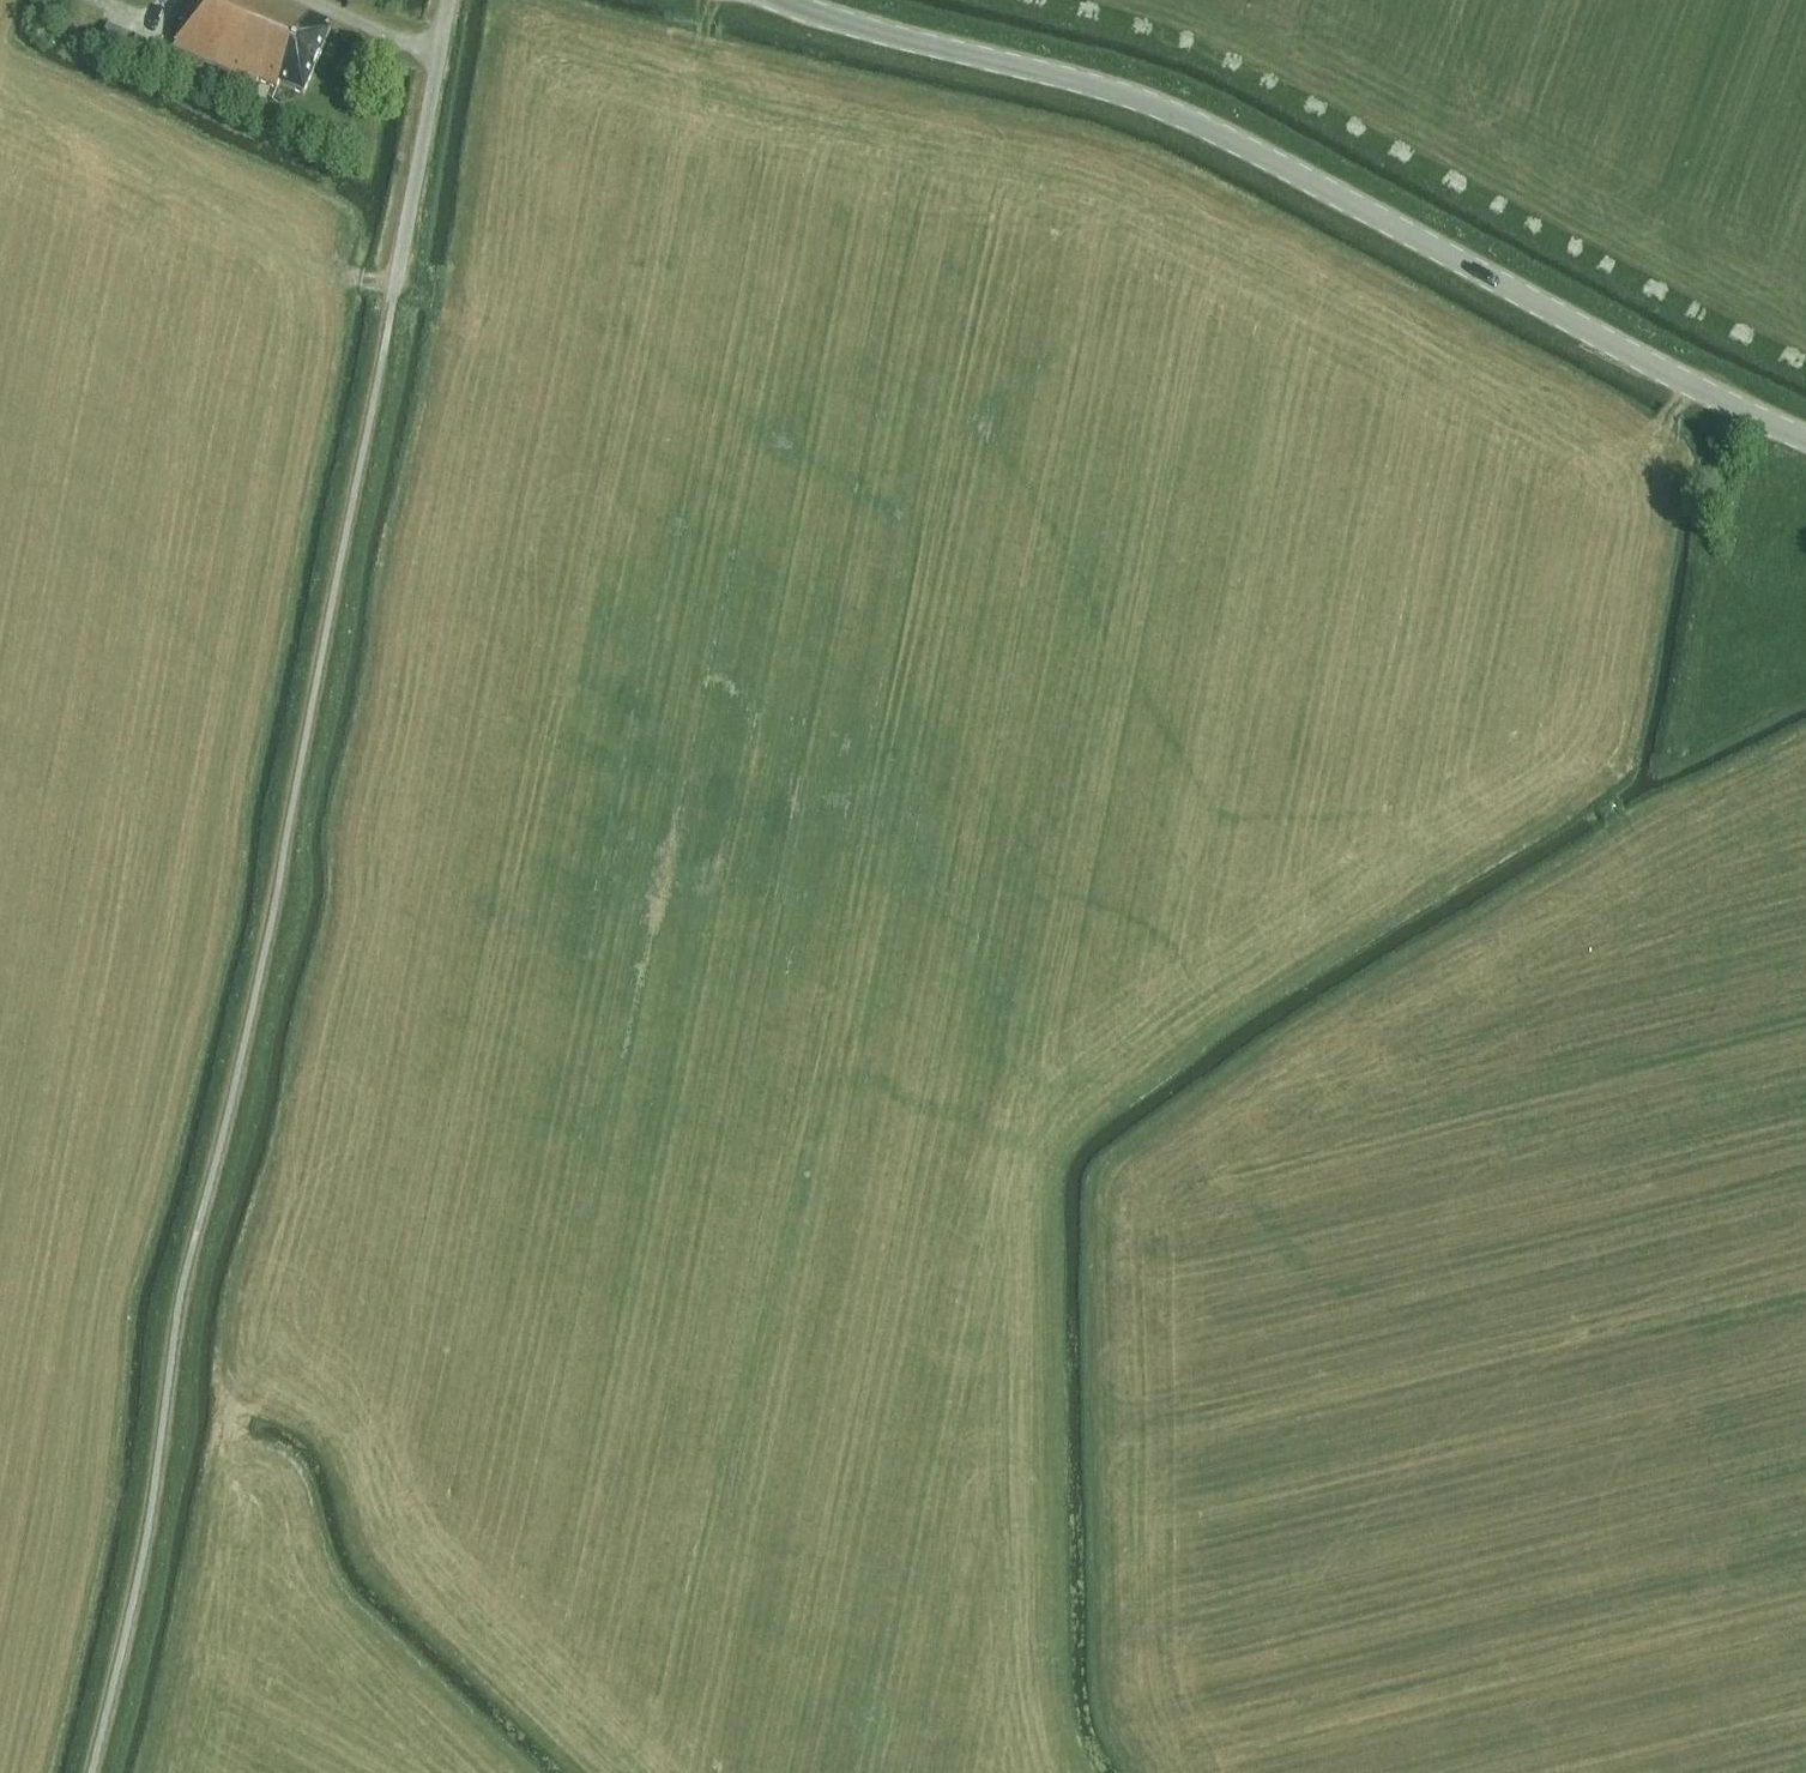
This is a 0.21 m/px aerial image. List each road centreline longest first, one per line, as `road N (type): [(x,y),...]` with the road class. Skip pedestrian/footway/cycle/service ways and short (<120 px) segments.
road 1 (tertiary): [(1805,440),(1132,103),(1017,77),(784,0)]
road 2 (unclassified): [(392,304),(449,0)]

